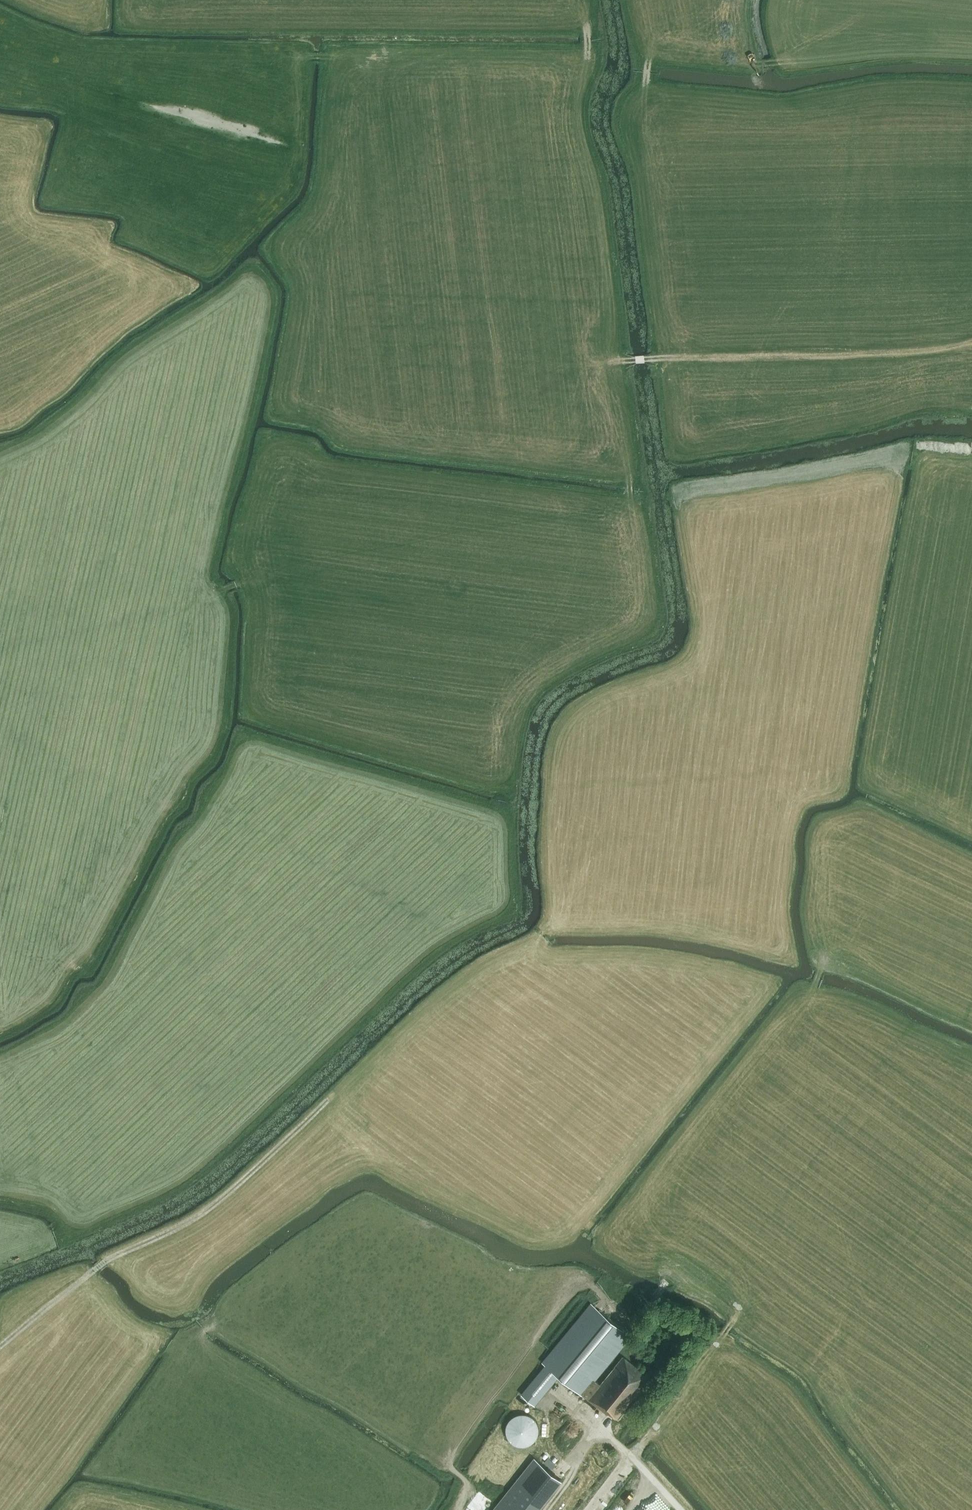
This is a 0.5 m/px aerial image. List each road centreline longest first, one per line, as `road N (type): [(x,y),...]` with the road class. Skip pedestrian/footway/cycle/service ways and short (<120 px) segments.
road 1 (track): [(0,1348),(106,1260),(226,1195),(327,1099)]
road 2 (track): [(616,362),(901,353),(971,343)]

